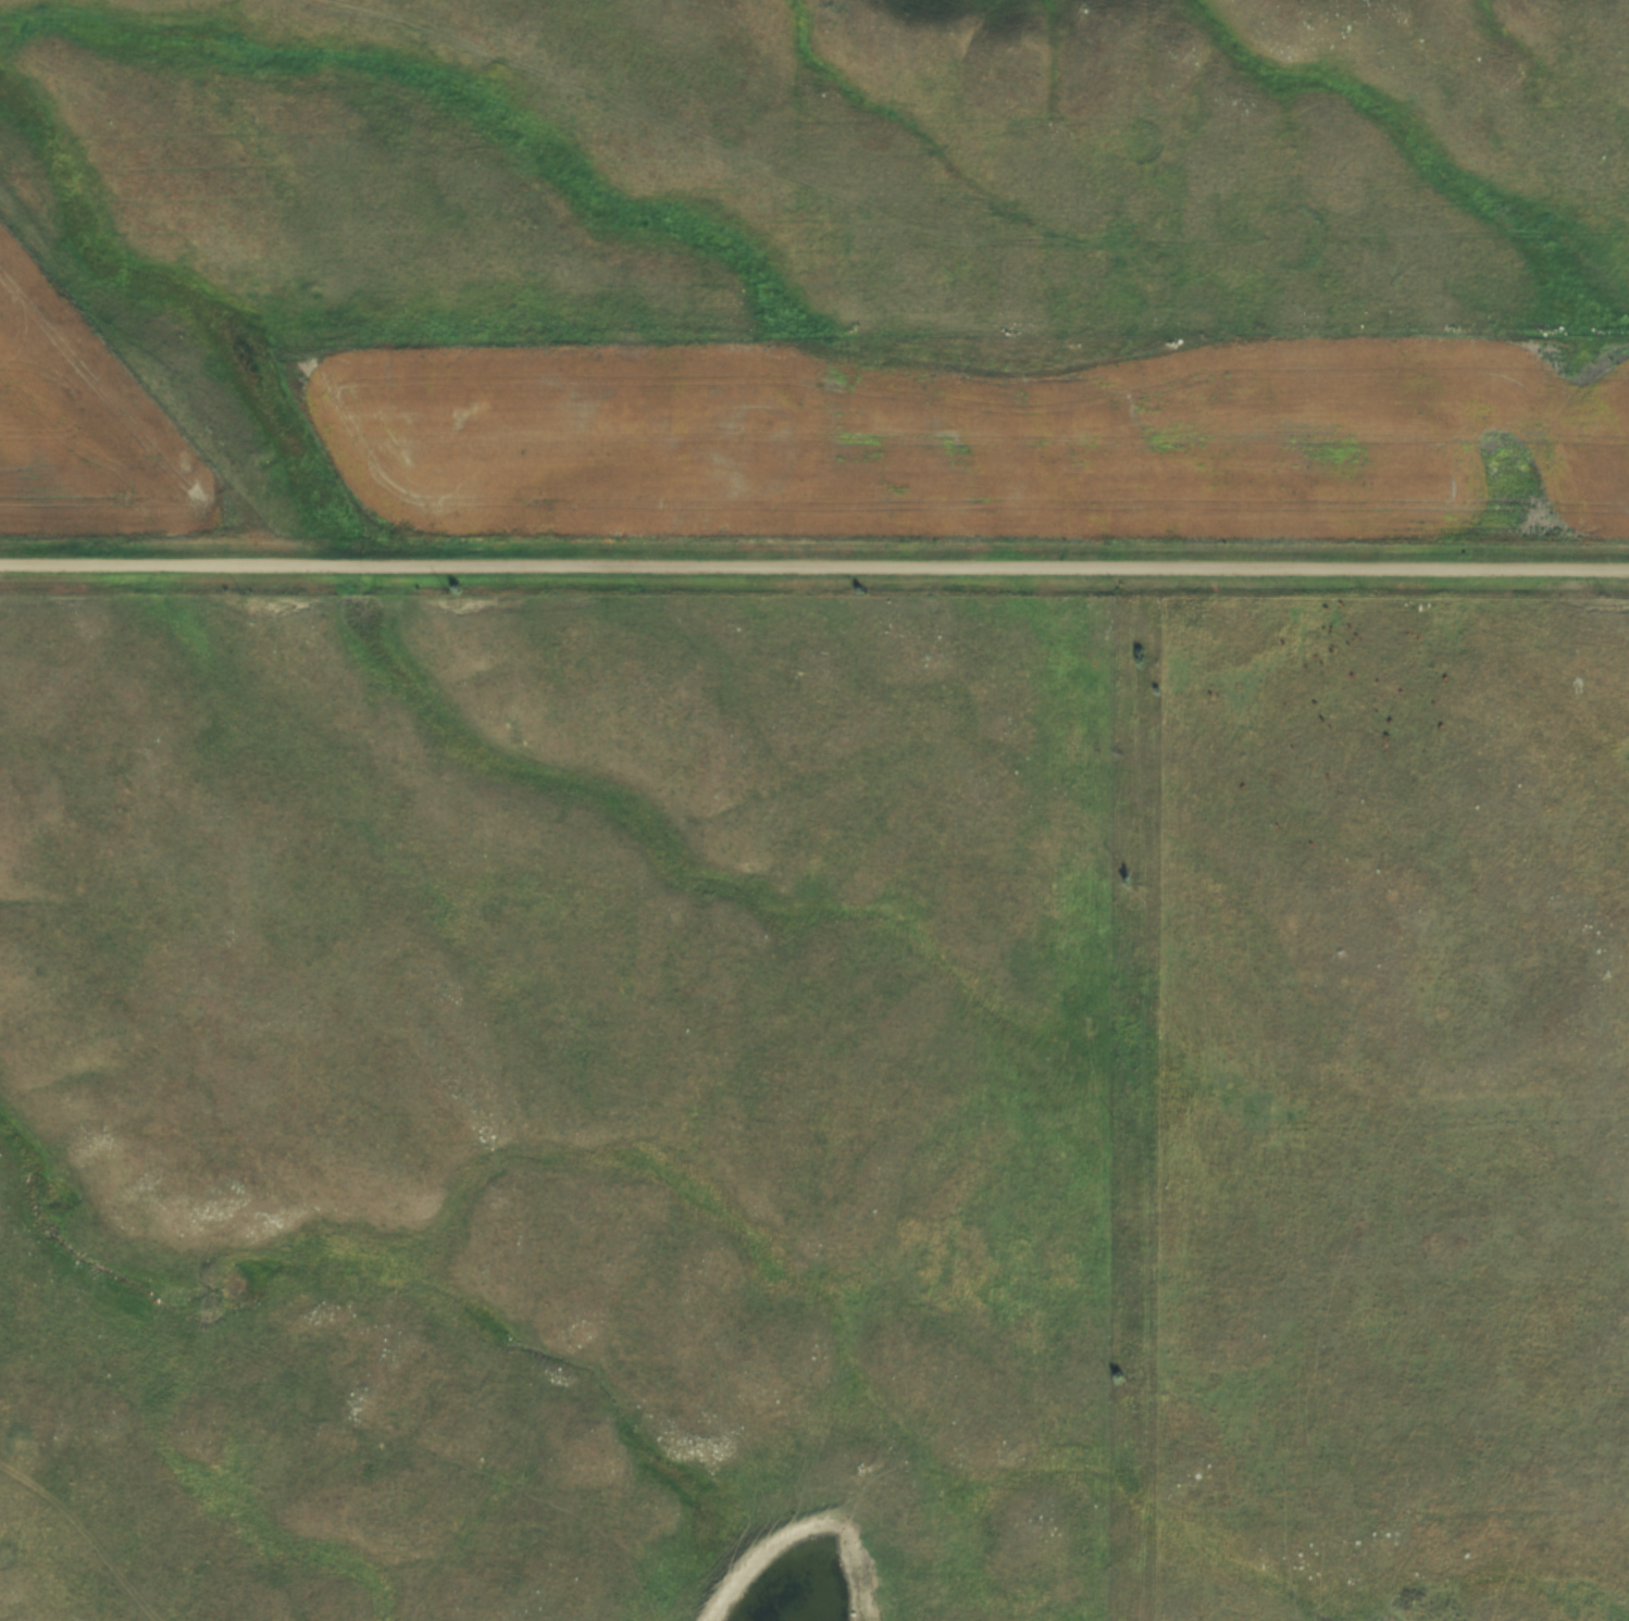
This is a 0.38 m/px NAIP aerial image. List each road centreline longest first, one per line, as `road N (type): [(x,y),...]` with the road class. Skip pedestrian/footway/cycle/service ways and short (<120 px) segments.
road 1 (residential): [(0,565),(1628,573)]

